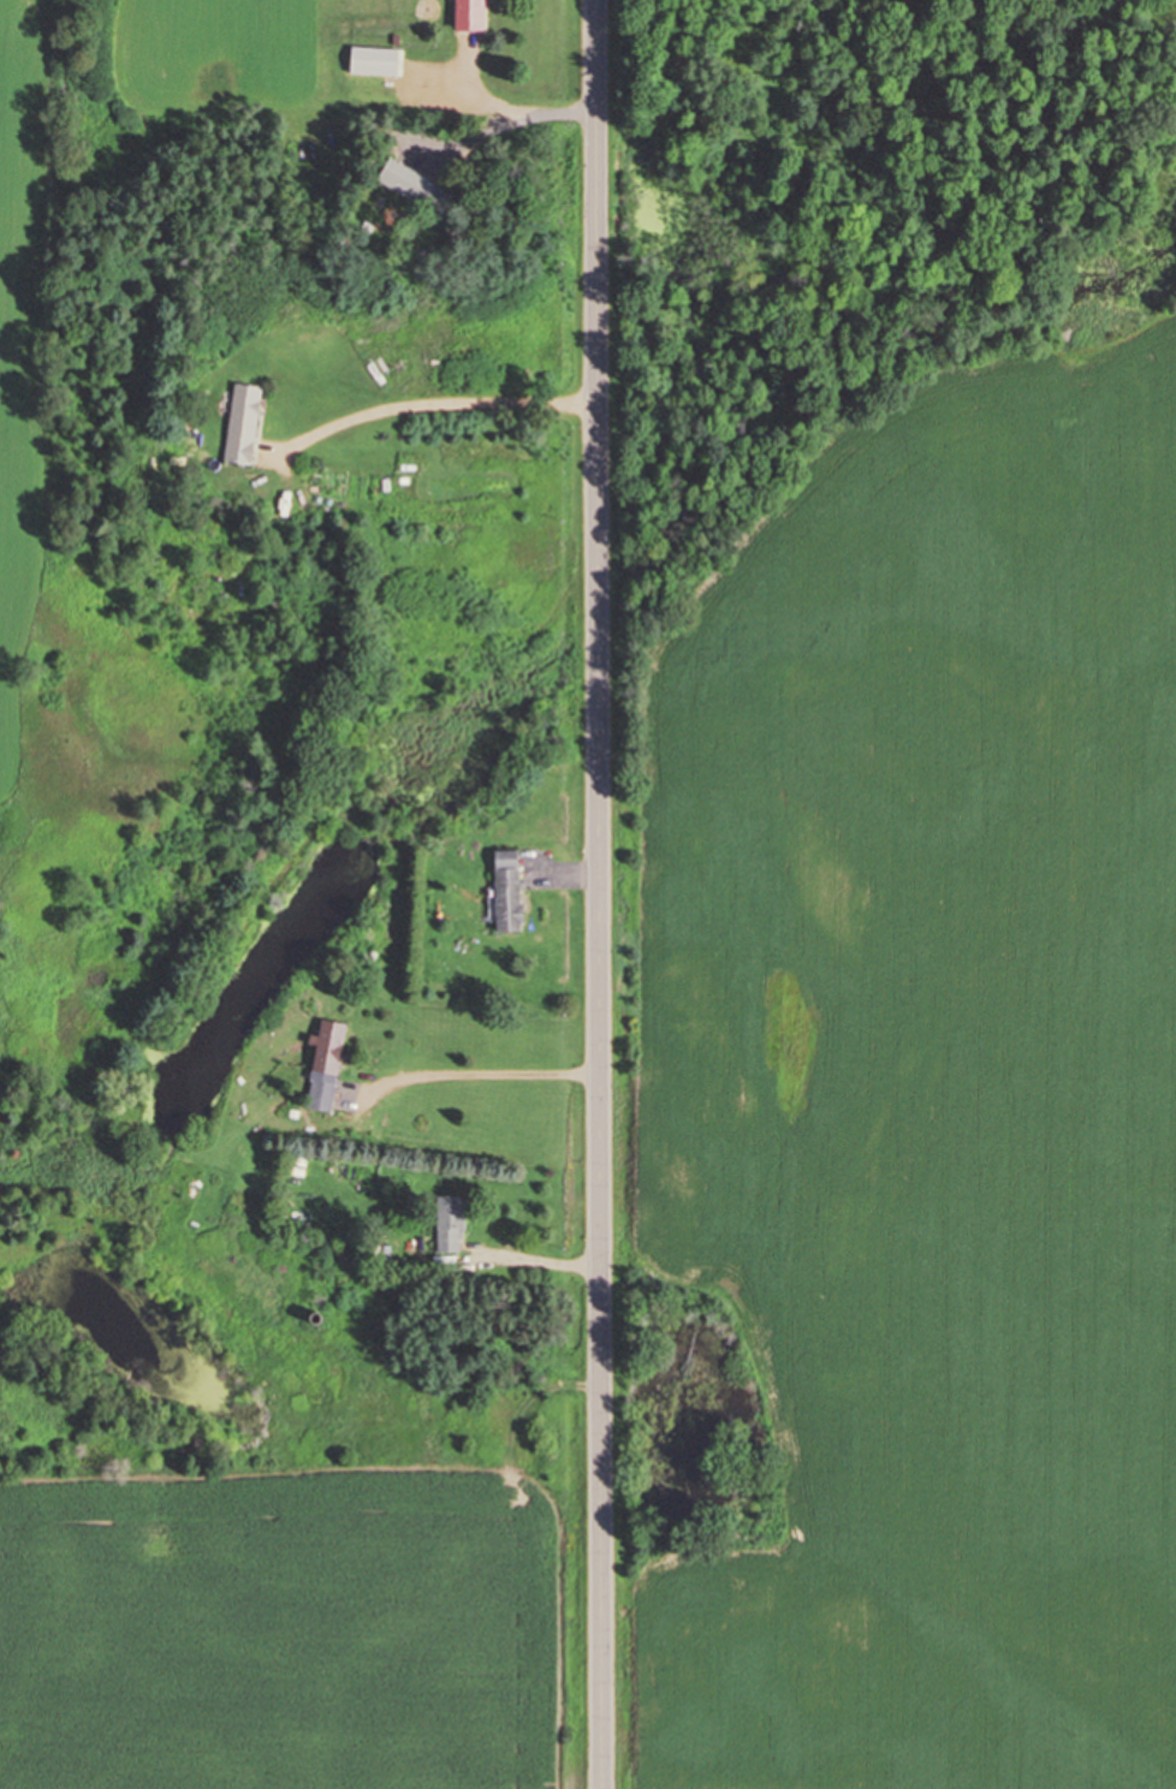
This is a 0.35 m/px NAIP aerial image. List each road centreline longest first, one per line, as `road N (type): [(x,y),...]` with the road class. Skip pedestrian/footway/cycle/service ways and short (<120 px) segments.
road 1 (secondary): [(598,0),(604,1788)]

